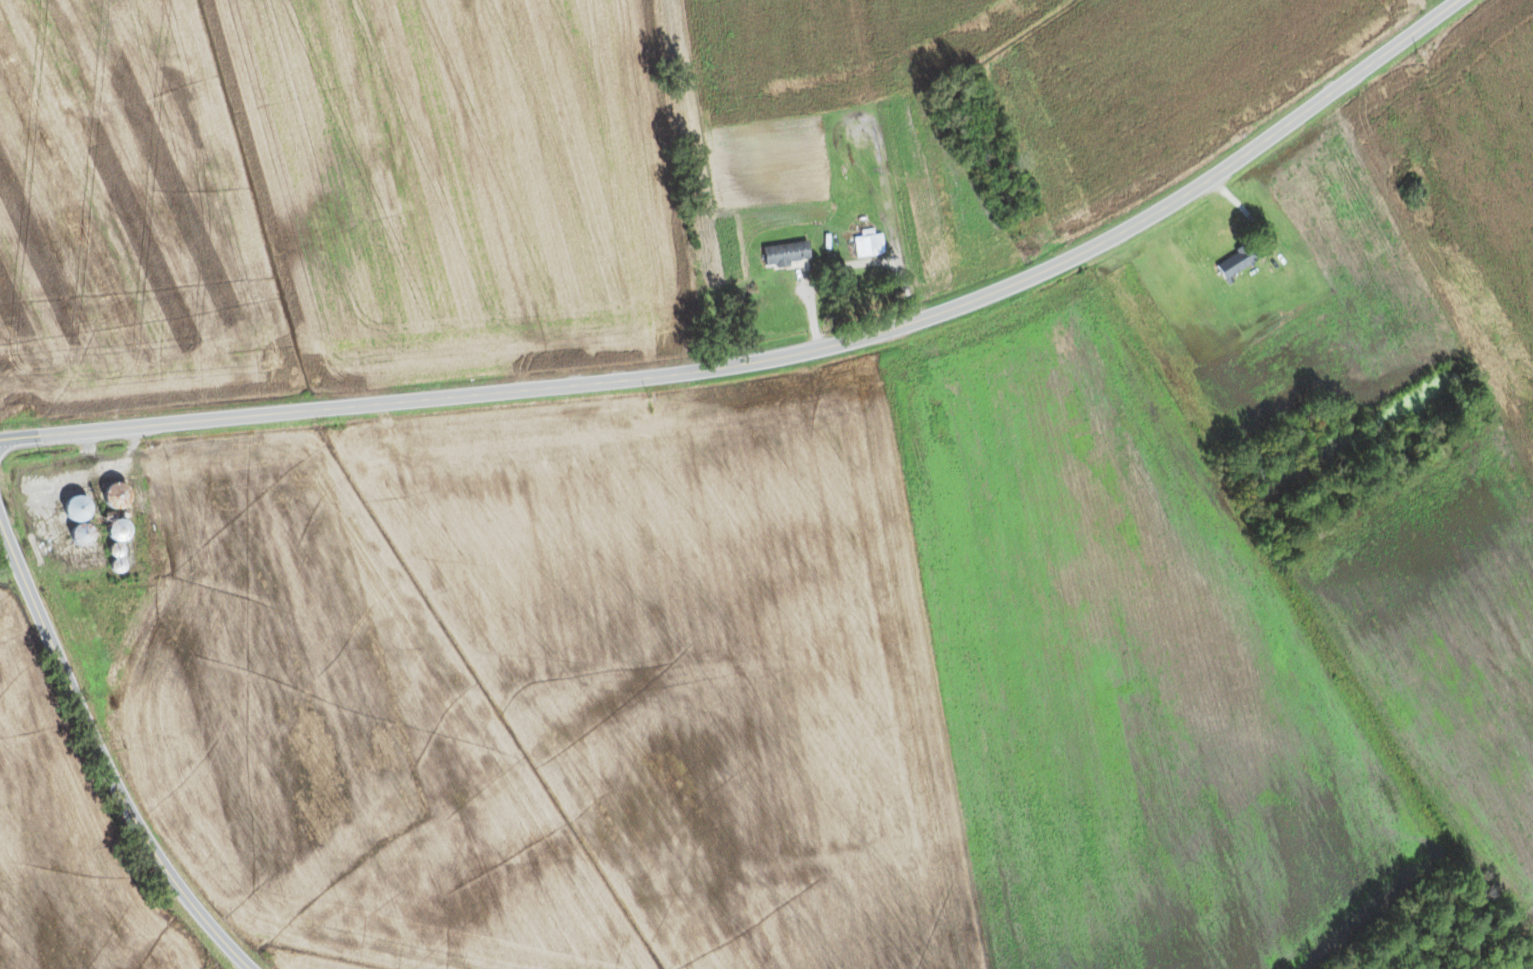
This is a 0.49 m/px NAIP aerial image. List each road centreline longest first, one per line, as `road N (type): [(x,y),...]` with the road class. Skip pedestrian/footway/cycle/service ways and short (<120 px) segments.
road 1 (primary): [(0,438),(717,368),(854,339),(1014,282),(1137,221),(1456,0)]
road 2 (primary): [(248,968),(159,862),(90,734),(0,520)]

